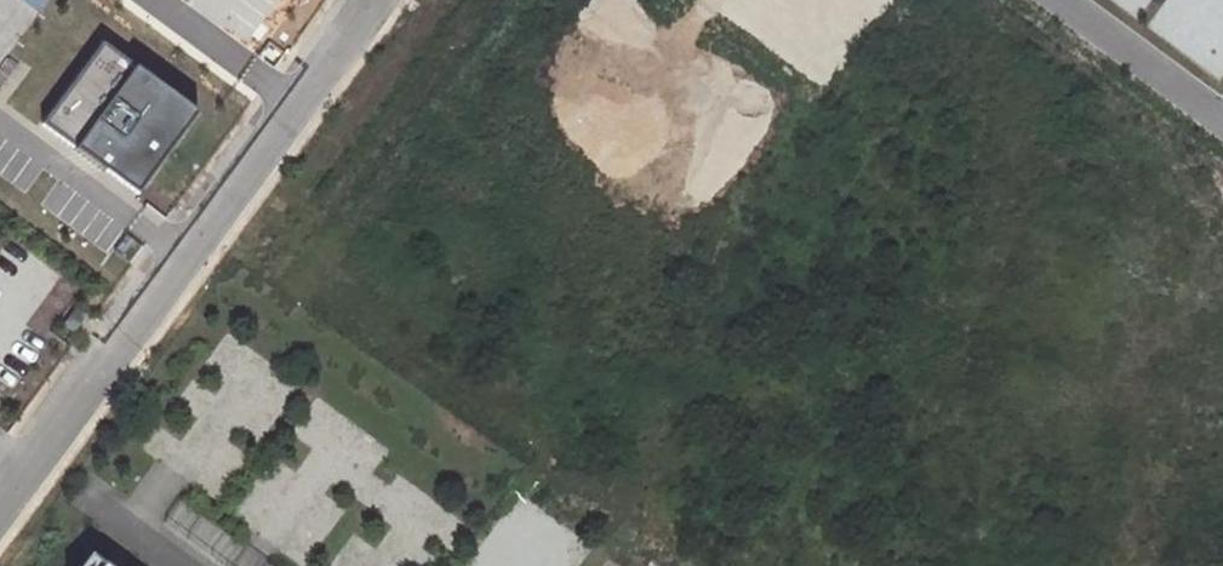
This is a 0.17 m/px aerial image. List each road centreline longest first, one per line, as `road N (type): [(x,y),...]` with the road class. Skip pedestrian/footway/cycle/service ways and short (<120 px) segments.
road 1 (residential): [(370,0),(0,508)]

